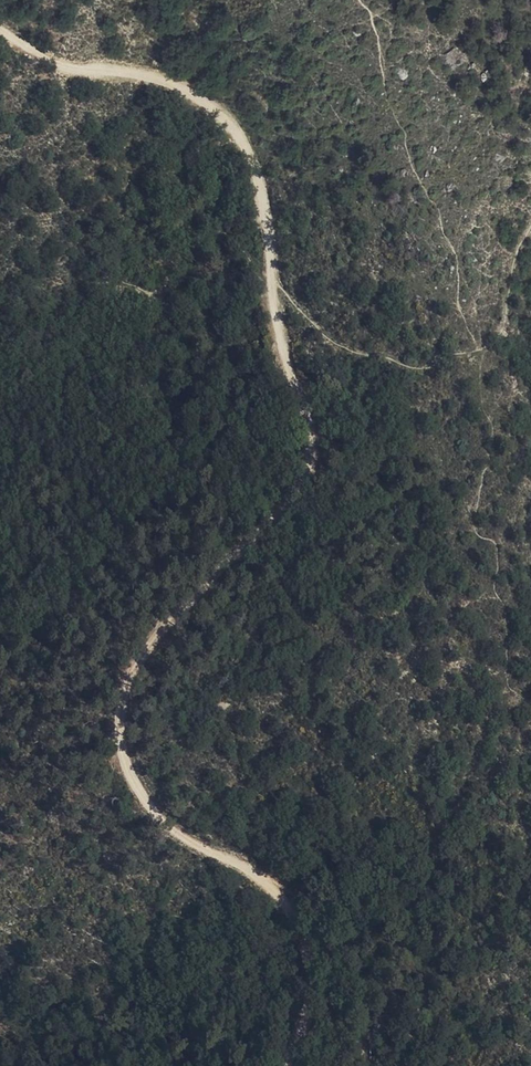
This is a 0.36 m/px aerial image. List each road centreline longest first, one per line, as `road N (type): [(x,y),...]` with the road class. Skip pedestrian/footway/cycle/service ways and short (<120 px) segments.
road 1 (track): [(0,25),(49,59),(175,84),(231,123),(269,202),(280,337),(310,431),(309,467),(294,498),(145,649),(123,692),(120,730),(128,772),(154,814),(182,837),(254,870),(299,919),(314,960),(311,1007),(284,1065)]

